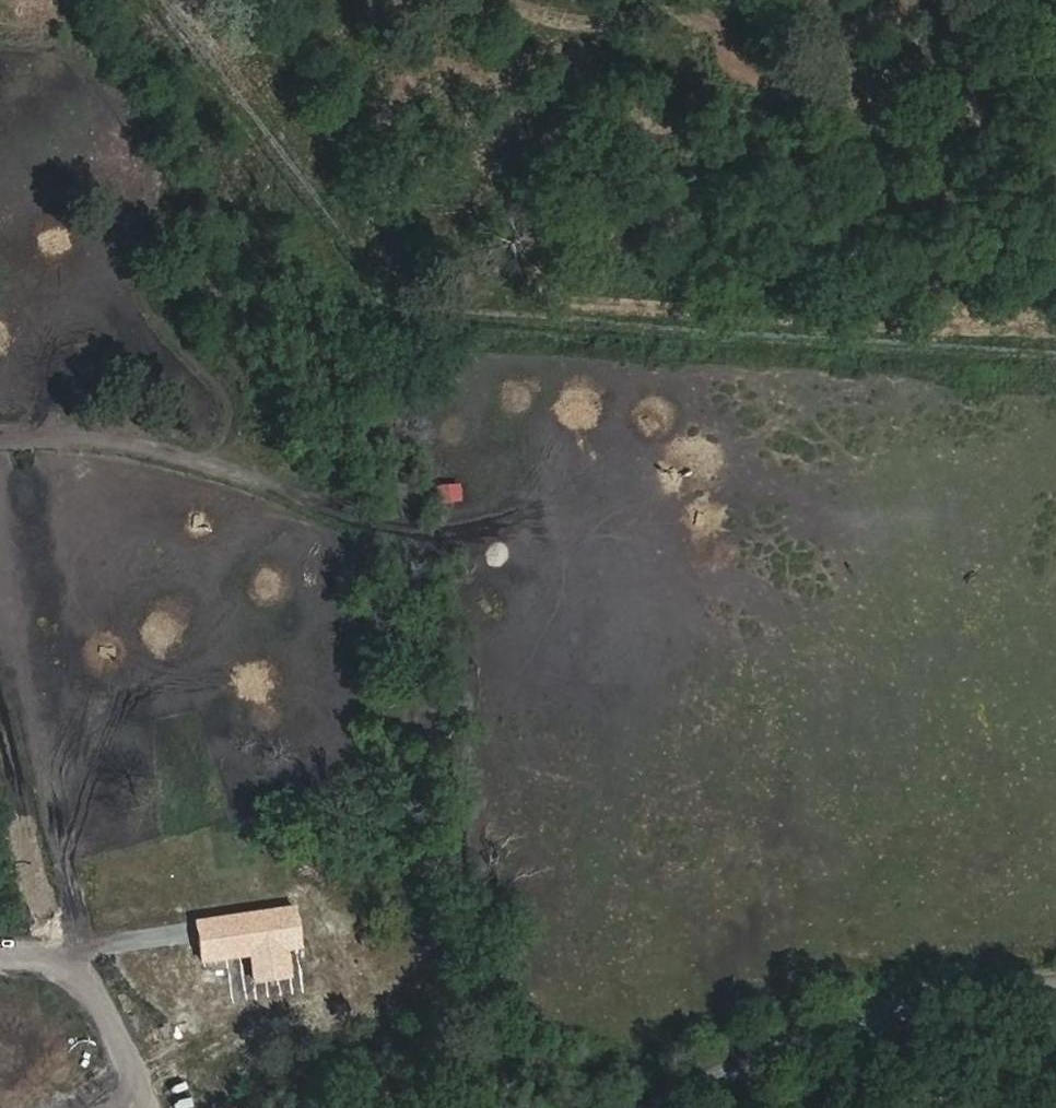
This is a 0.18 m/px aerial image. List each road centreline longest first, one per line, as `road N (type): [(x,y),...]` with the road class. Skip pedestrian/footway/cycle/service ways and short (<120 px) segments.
road 1 (unclassified): [(656,1107),(772,1051),(879,1021),(1055,994)]

